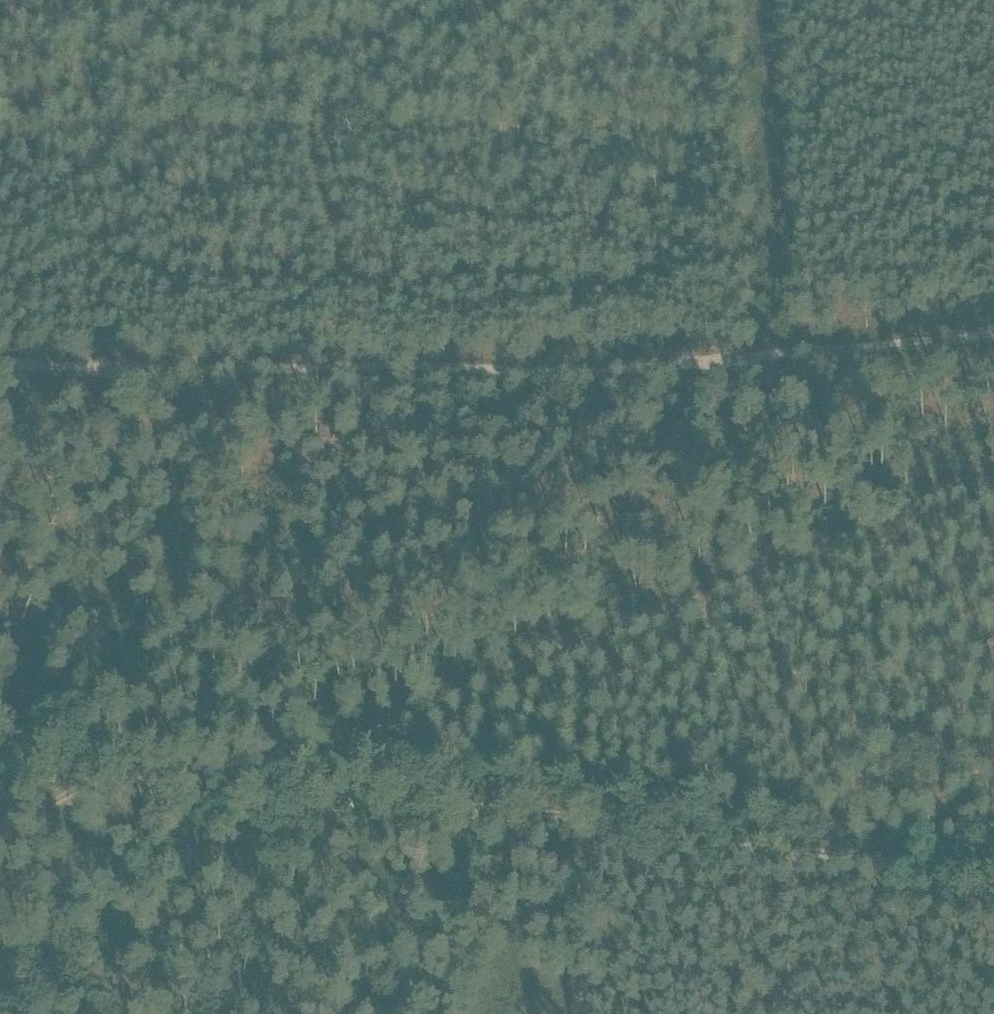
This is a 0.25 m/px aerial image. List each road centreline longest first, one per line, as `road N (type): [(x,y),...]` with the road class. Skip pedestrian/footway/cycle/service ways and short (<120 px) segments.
road 1 (track): [(764,0),(772,360)]

